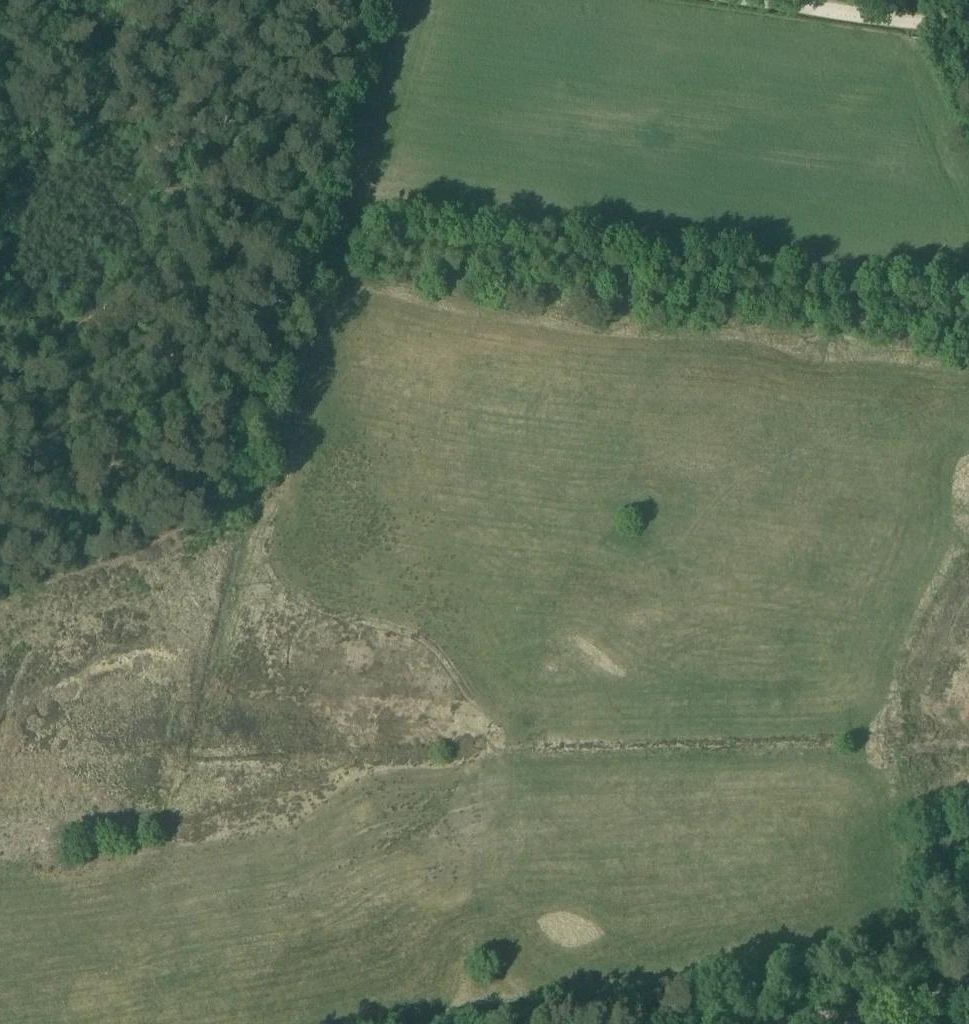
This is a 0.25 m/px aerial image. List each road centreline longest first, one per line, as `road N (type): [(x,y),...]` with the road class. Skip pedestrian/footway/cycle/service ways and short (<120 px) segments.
road 1 (track): [(752,1023),(968,988)]
road 2 (track): [(752,0),(968,24)]
road 3 (track): [(0,44),(162,0)]

